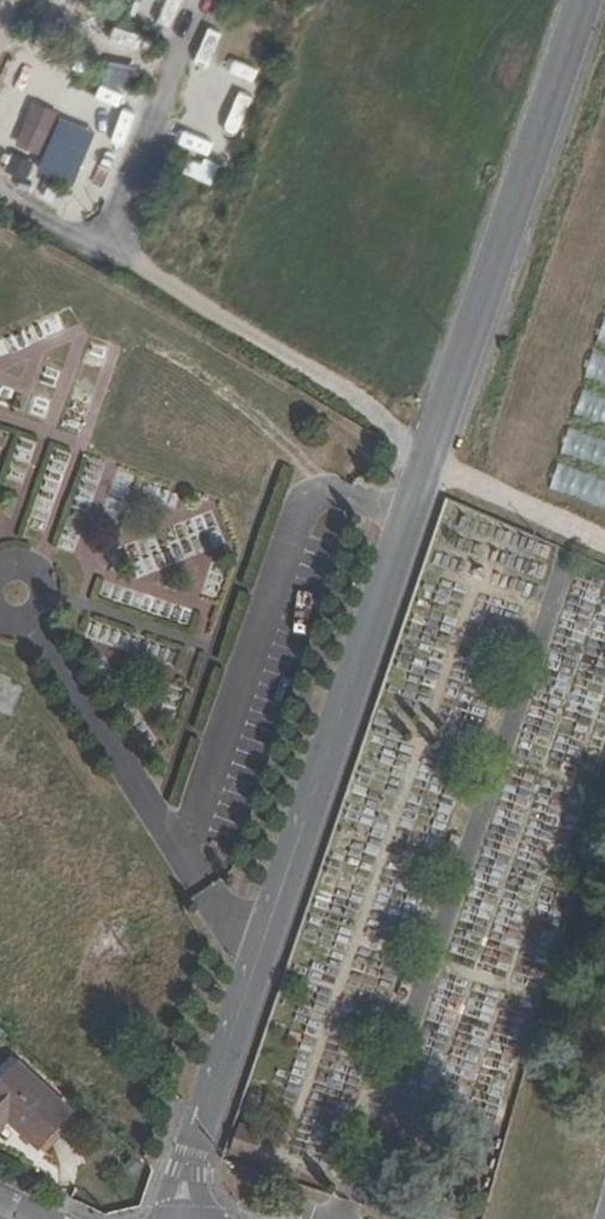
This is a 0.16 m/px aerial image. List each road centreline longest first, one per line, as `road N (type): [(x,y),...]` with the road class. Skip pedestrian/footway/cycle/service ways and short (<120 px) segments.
road 1 (tertiary): [(182,1218),(185,1172),(253,966),(582,0)]
road 2 (track): [(0,193),(357,399),(425,459),(604,545)]
road 3 (track): [(94,247),(187,0)]

